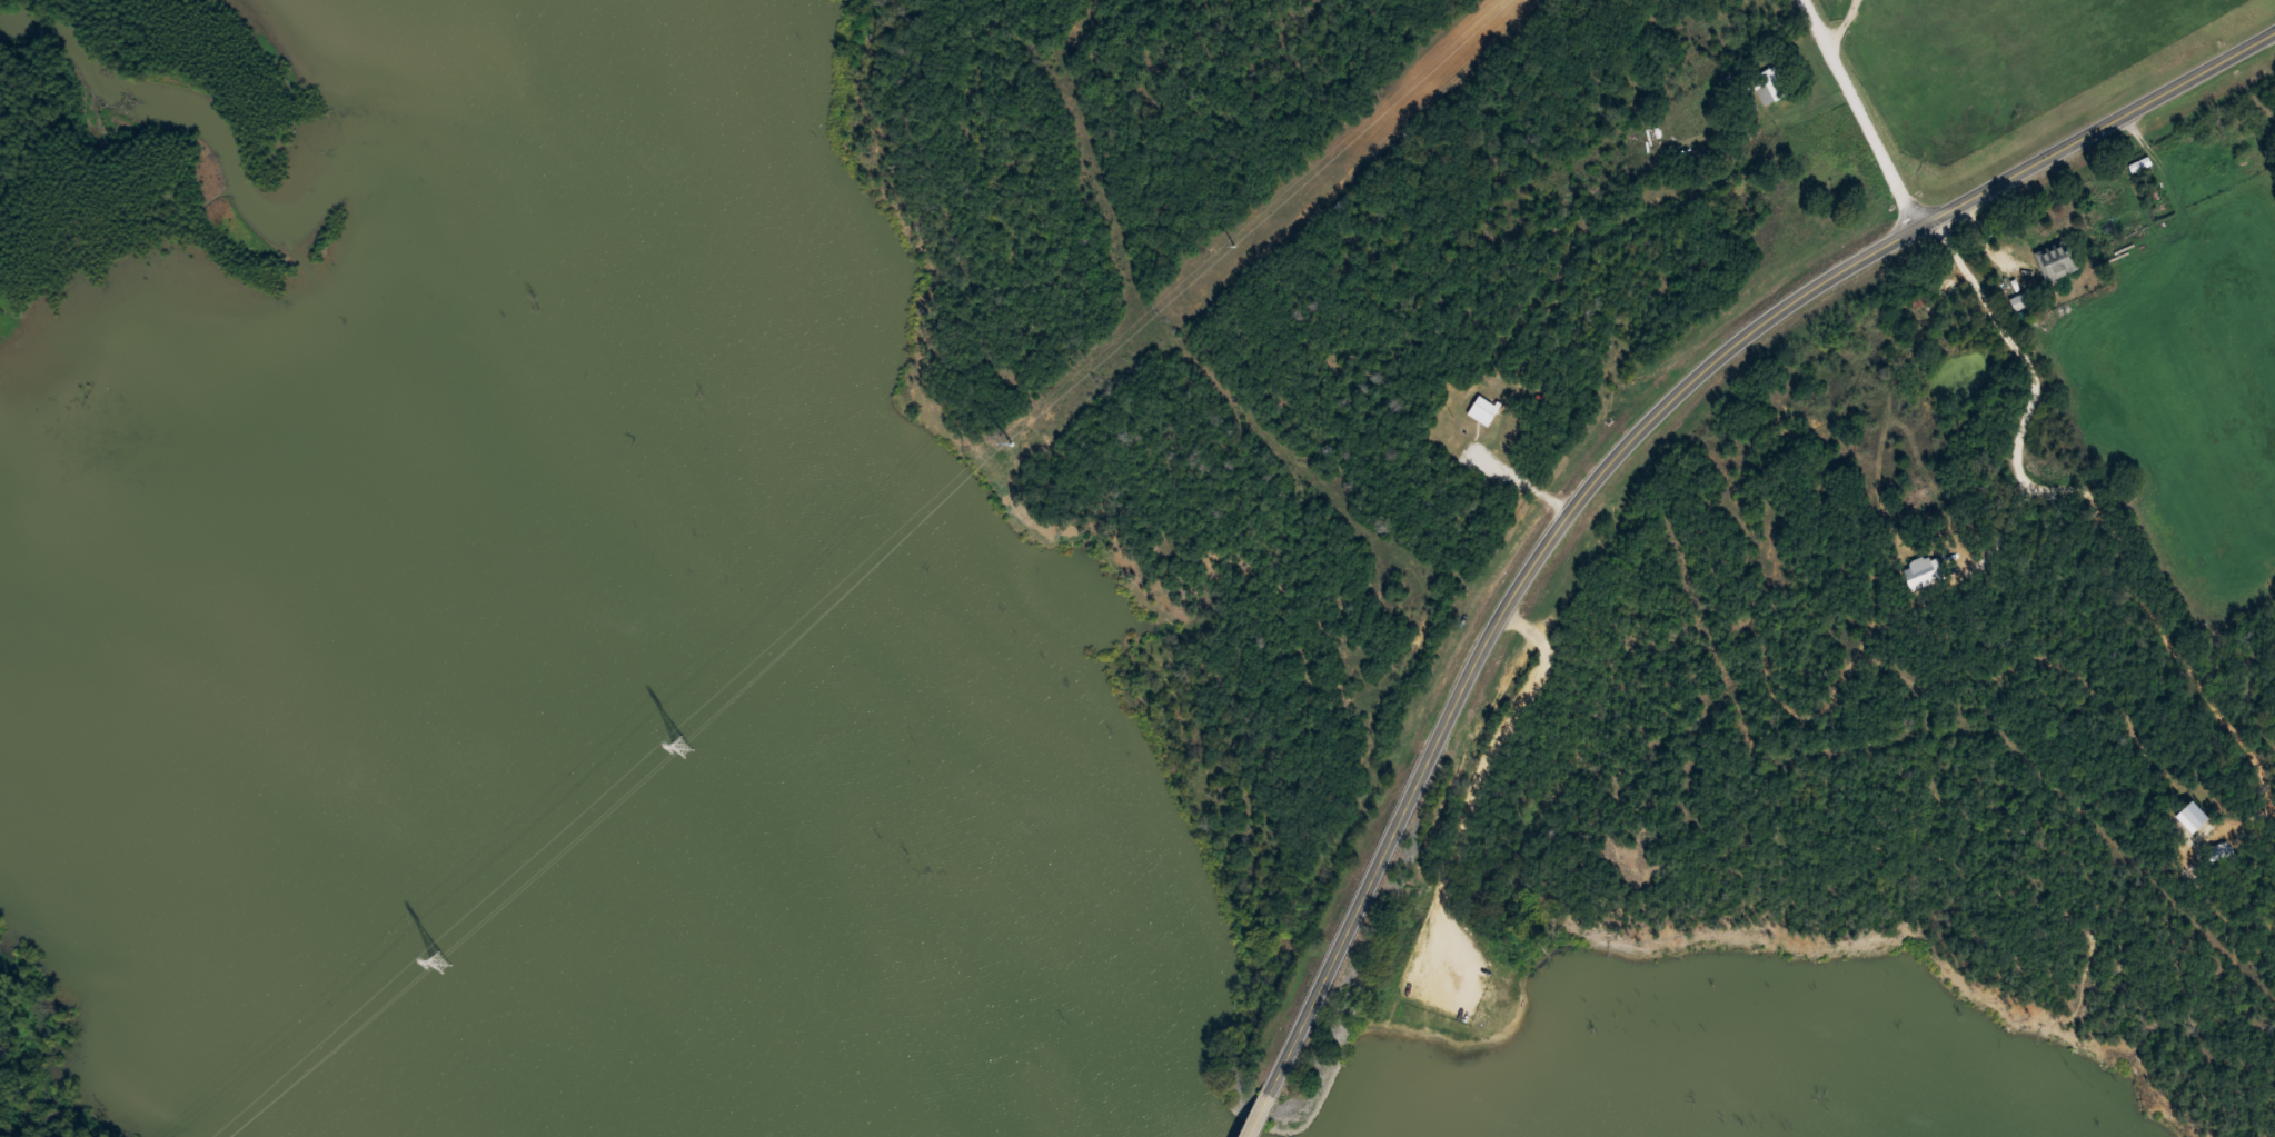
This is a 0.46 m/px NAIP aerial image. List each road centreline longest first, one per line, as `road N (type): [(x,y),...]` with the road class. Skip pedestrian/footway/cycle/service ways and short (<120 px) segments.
road 1 (tertiary): [(1255,1125),(1444,727),(1534,561),(1619,455),(1742,337),(2274,33)]
road 2 (residential): [(1926,228),(1812,0)]

